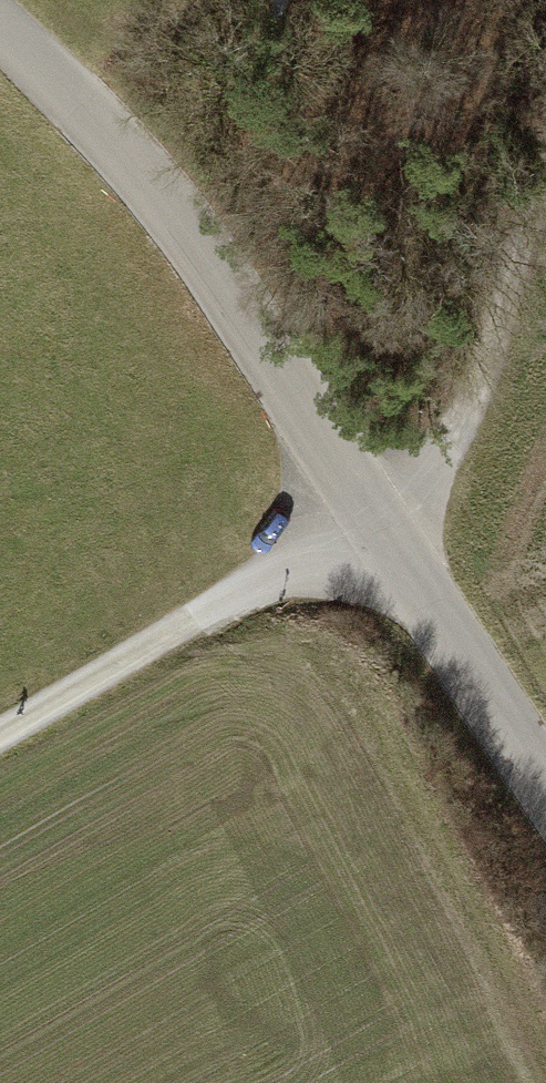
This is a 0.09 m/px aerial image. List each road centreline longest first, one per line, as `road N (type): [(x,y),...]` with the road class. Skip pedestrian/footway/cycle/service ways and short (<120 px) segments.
road 1 (tertiary): [(0,32),(126,154),(545,785)]
road 2 (track): [(545,178),(473,392),(441,450),(395,503),(372,525),(0,737)]

